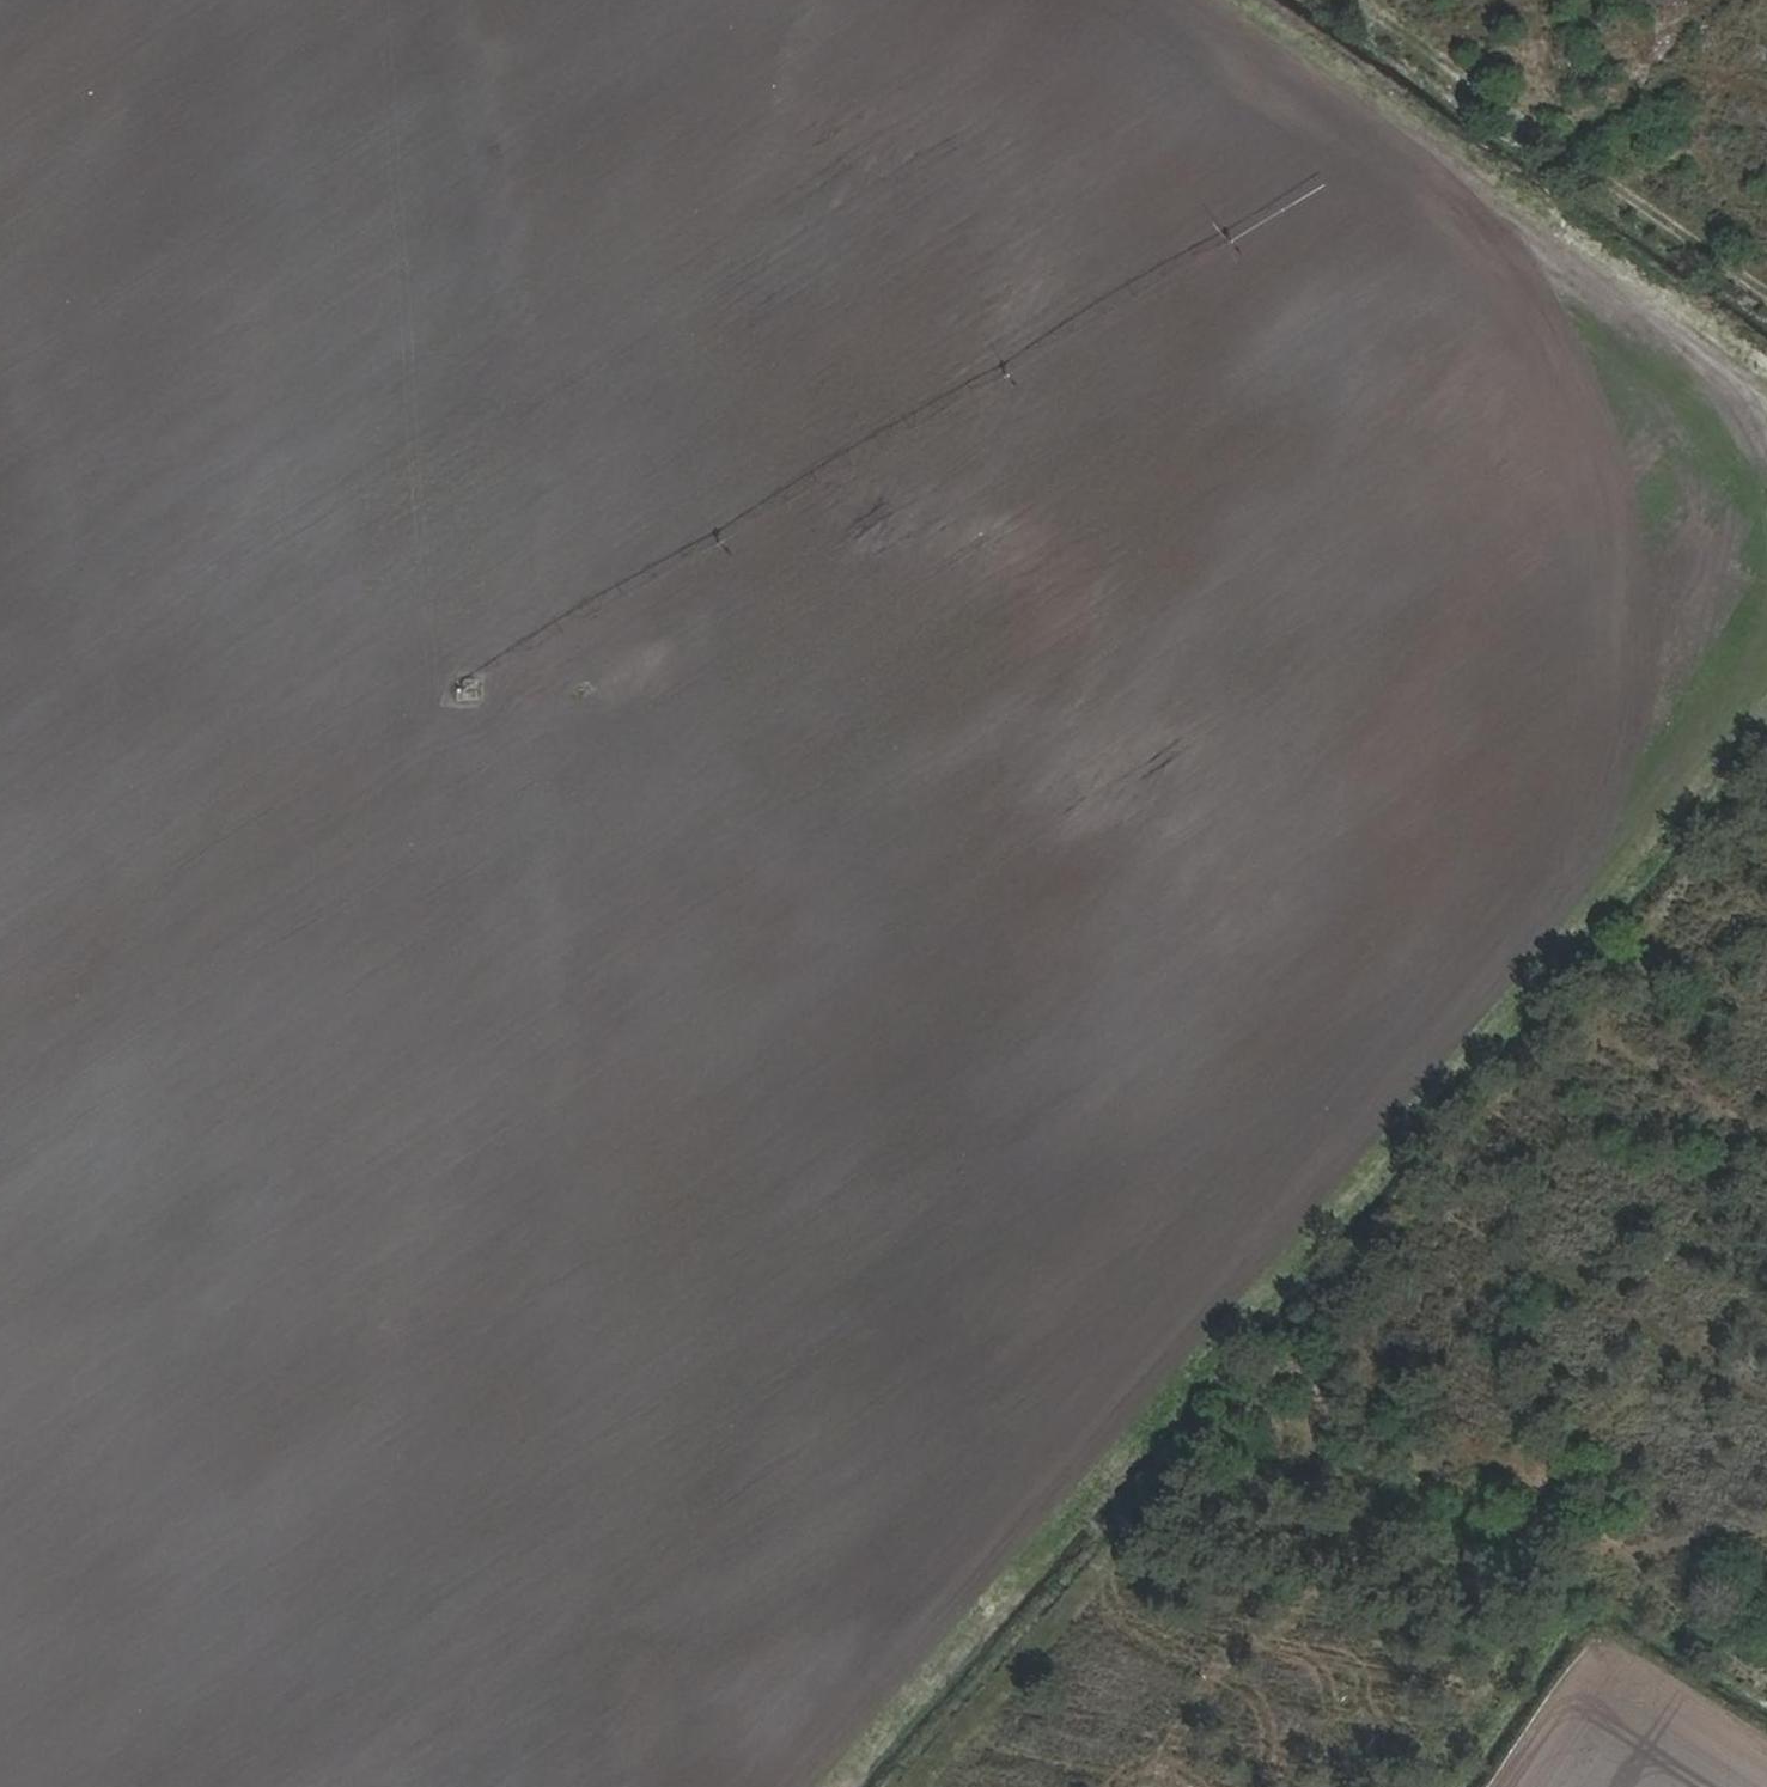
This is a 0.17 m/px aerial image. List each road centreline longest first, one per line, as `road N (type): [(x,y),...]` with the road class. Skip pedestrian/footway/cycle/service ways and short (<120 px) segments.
road 1 (track): [(808,1786),(1766,707)]
road 2 (track): [(1766,378),(1210,0)]
road 3 (track): [(1518,1786),(1589,1680),(1628,1666),(1766,1758)]

